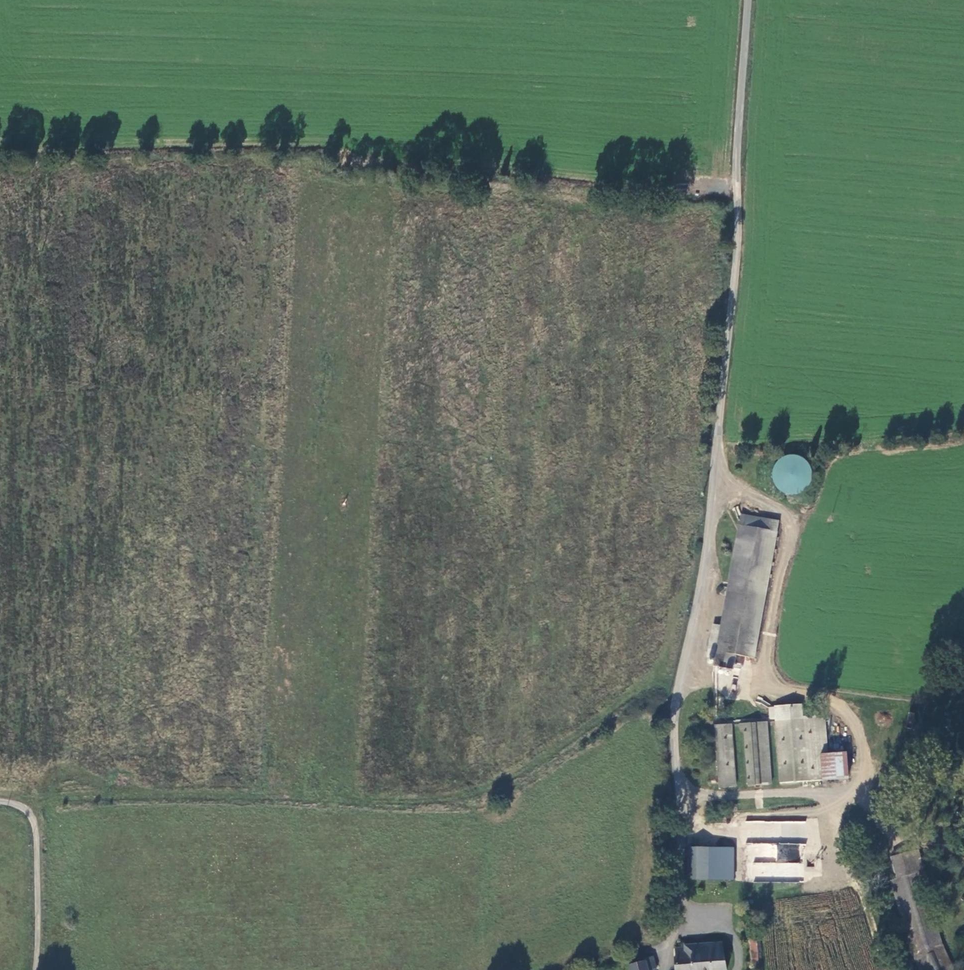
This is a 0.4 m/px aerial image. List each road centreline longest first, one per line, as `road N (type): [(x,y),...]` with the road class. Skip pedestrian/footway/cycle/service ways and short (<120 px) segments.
road 1 (unclassified): [(748,0),(736,269),(712,498),(675,701),(681,912),(663,941),(581,969)]

